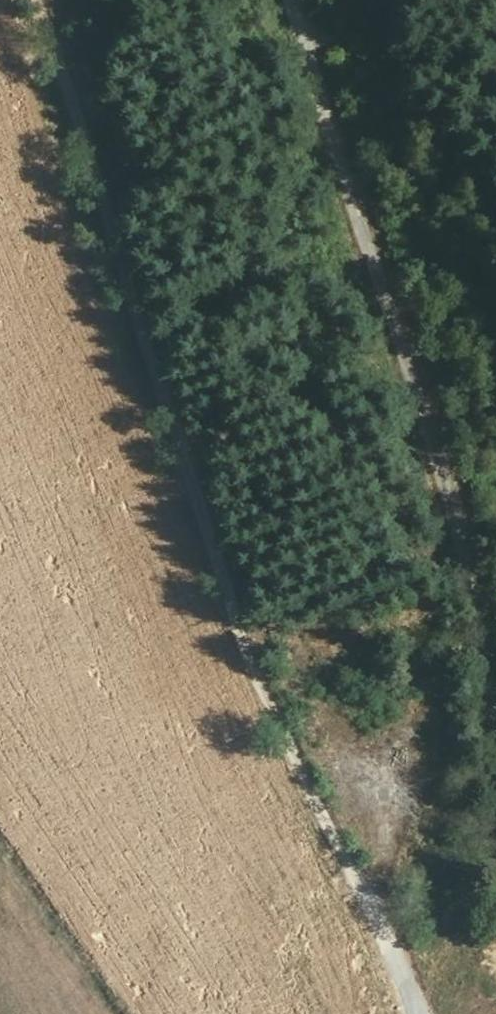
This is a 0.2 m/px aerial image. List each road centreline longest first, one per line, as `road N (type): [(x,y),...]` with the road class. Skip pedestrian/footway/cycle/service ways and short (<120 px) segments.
road 1 (track): [(31,0),(361,889),(420,1013)]
road 2 (track): [(495,658),(467,486),(302,0)]
road 3 (track): [(307,14),(495,195)]

